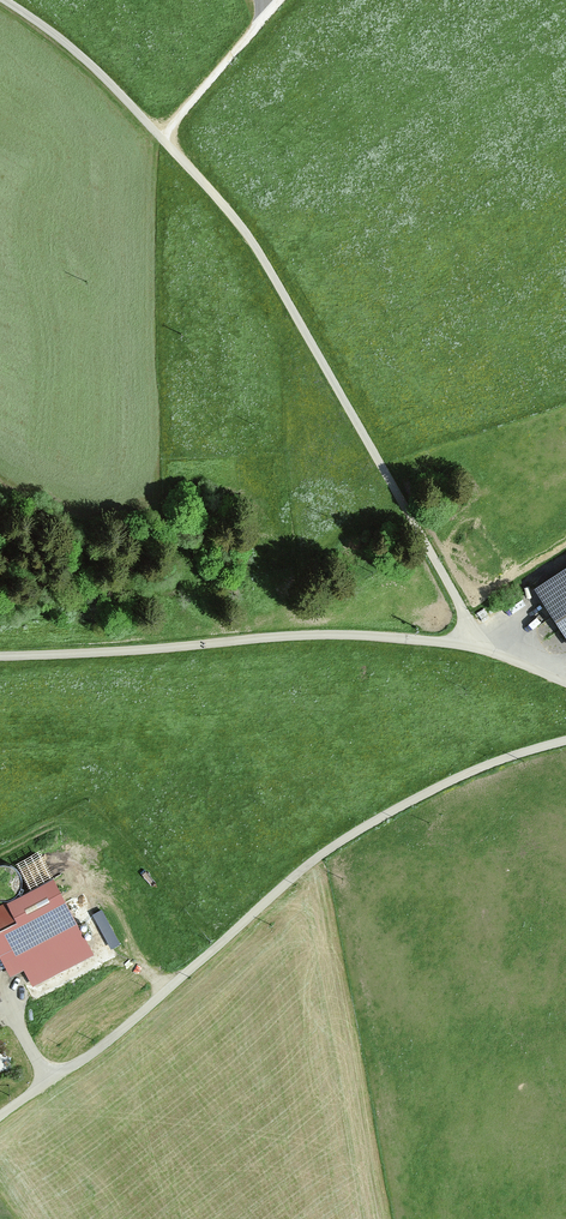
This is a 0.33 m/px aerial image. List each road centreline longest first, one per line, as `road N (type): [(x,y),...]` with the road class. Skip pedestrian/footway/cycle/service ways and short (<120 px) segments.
road 1 (unclassified): [(478,645),(250,238),(121,94),(5,0)]
road 2 (track): [(565,740),(475,770),(367,824),(296,876),(80,1064),(0,1114)]
road 3 (unclassified): [(478,645),(307,635),(0,656)]
road 4 (track): [(163,139),(280,0)]

